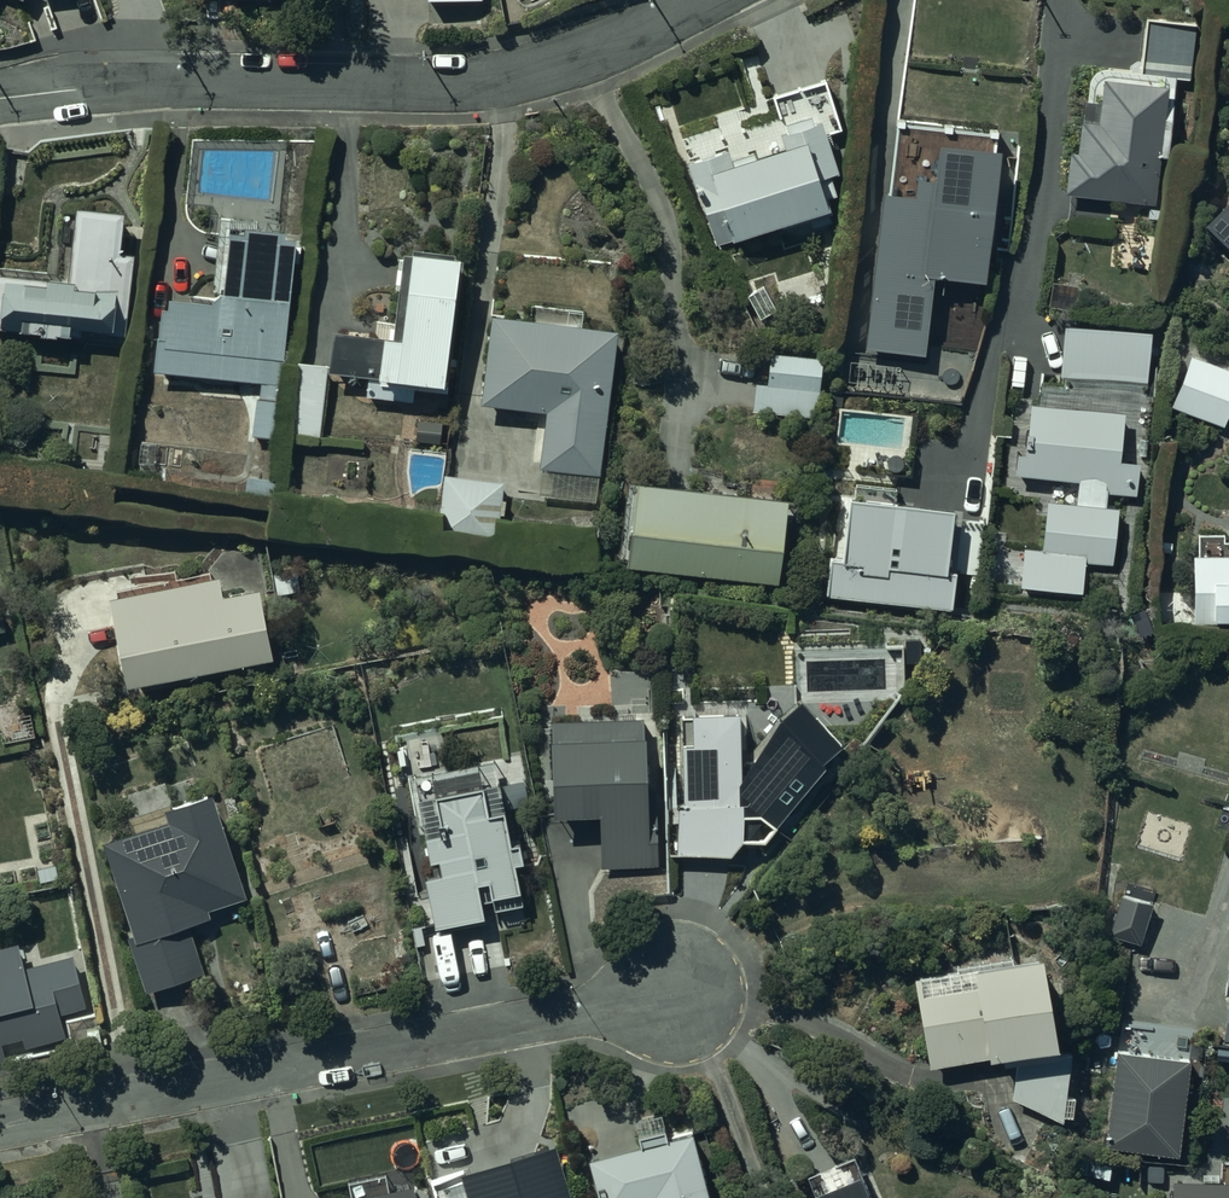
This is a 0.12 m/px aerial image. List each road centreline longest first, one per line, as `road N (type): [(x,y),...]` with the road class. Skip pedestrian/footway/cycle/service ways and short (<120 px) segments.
road 1 (residential): [(0,99),(148,79),(471,83),(604,46),(696,0)]
road 2 (residential): [(691,986),(0,1125)]

